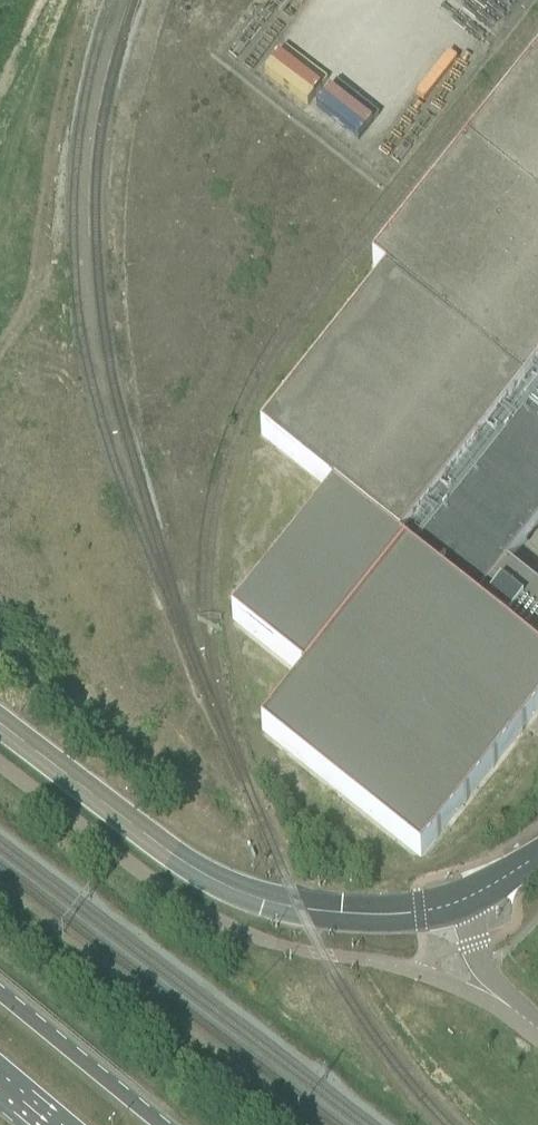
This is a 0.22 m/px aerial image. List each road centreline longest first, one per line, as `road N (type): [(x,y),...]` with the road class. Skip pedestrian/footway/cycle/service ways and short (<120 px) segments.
road 1 (tertiary): [(0,722),(179,860),(244,896),(302,911),(366,913),(420,914),(462,902)]
road 2 (secondary): [(162,1124),(0,992)]
road 3 (unclassified): [(537,1025),(495,984),(462,902)]

